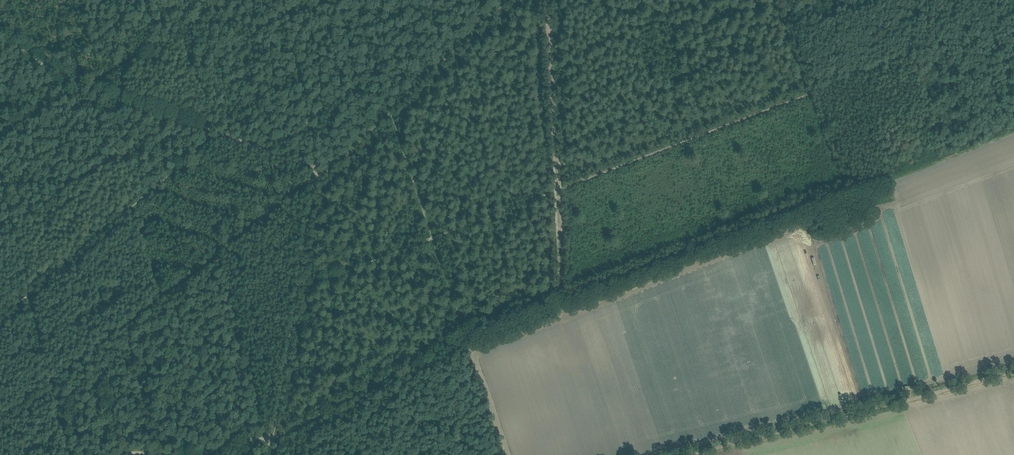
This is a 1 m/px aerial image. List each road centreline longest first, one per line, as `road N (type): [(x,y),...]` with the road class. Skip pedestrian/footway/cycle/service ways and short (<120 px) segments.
road 1 (track): [(688,454),(1013,372)]
road 2 (track): [(562,288),(272,438)]
road 3 (track): [(562,288),(566,187),(546,0)]
road 4 (track): [(0,226),(180,119)]
road 5 (track): [(510,0),(387,116)]
road 6 (track): [(180,119),(317,177)]
road 7 (track): [(511,454),(468,337)]

